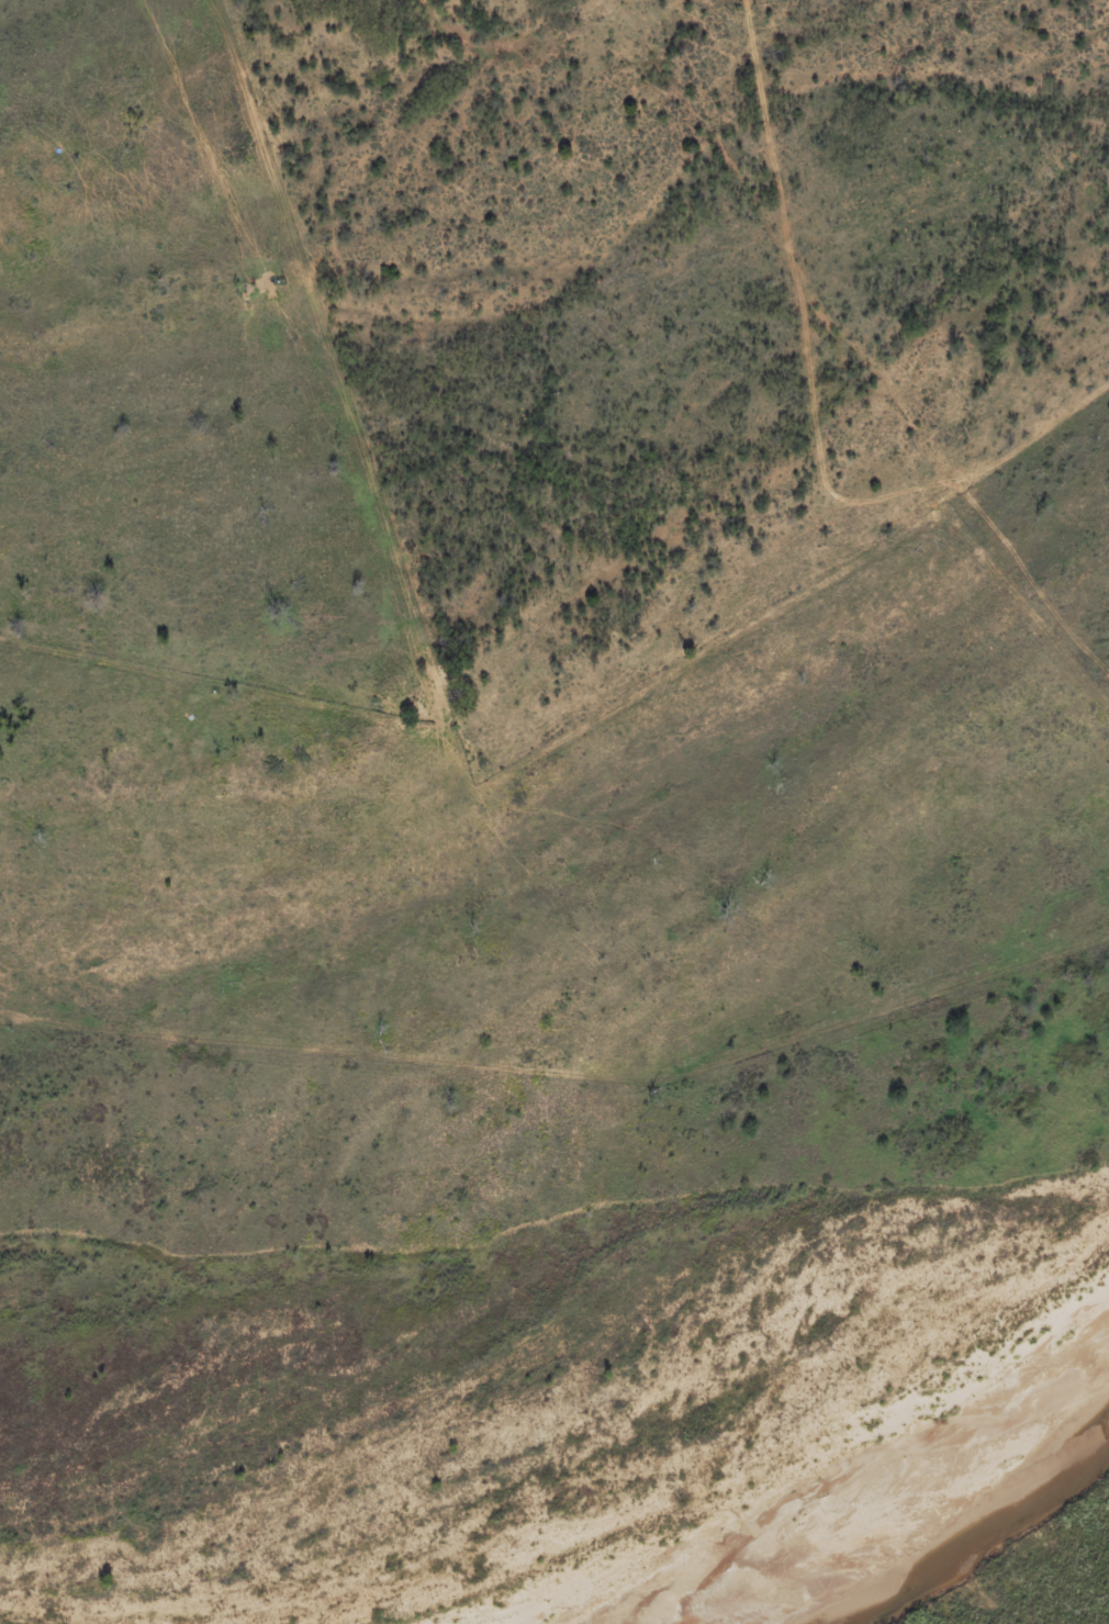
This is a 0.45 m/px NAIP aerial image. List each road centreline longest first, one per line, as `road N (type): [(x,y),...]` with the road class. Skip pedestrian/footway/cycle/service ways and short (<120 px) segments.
road 1 (residential): [(620,0),(933,523),(1108,729)]

